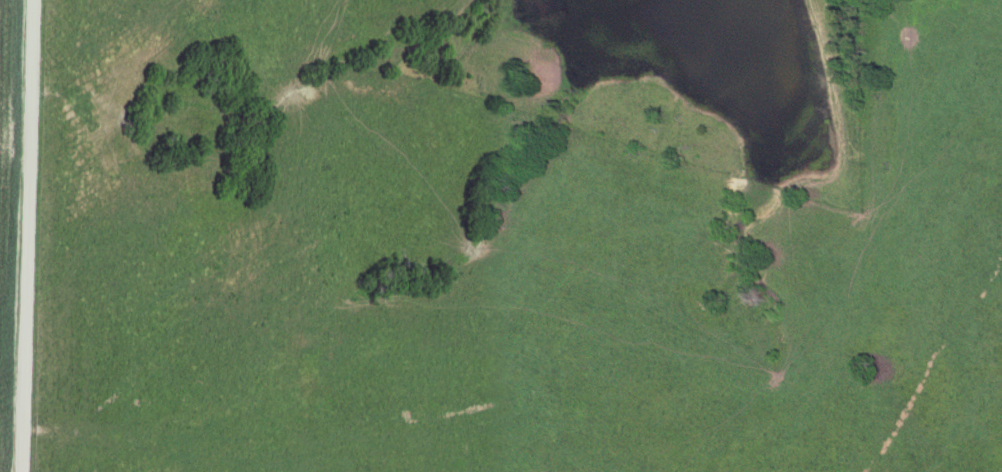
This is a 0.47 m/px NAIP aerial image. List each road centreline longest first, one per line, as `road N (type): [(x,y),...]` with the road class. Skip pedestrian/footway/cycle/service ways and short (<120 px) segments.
road 1 (residential): [(21,471),(31,0)]

